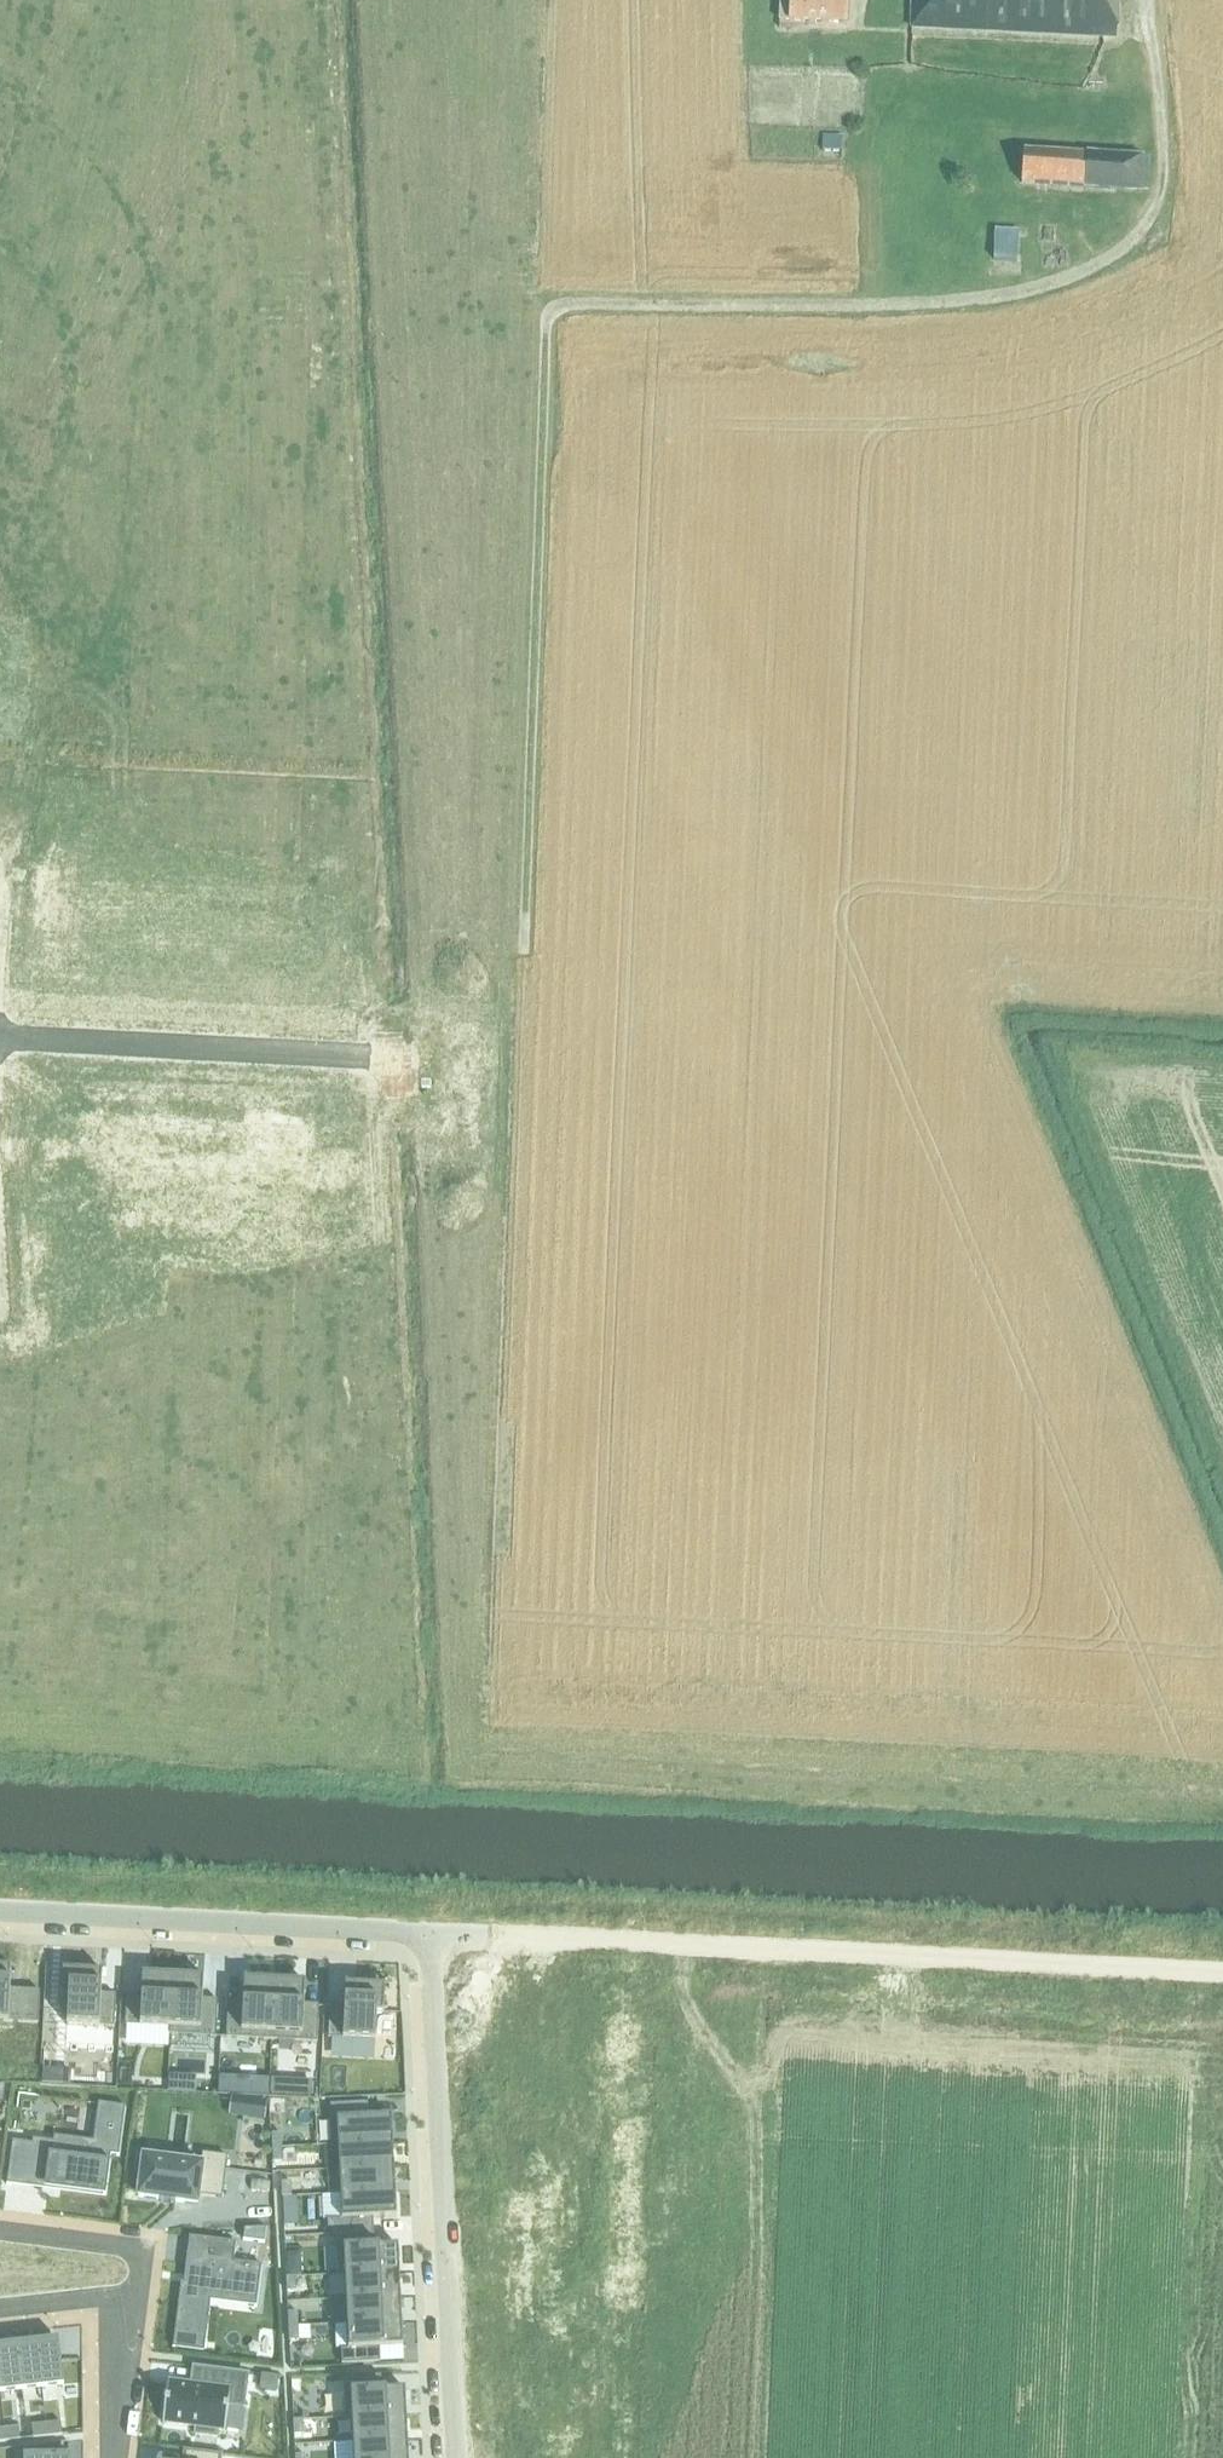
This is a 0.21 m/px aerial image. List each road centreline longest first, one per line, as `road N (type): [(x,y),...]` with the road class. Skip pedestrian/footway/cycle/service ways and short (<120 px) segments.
road 1 (residential): [(0,1),(126,58),(337,189),(389,1054)]
road 2 (residential): [(0,1911),(425,1934),(448,2457)]
road 3 (unknown): [(425,1934),(1222,1974)]
road 4 (residential): [(389,1054),(442,1780)]
road 5 (residential): [(1040,1081),(389,1054)]
road 6 (residential): [(0,347),(19,347),(0,851)]
road 7 (residential): [(389,1054),(0,1036)]
road 8 (residential): [(131,2305),(138,2247),(0,2230)]
road 9 (residential): [(115,2457),(131,2305)]
road 10 (residential): [(131,2305),(0,2316)]

